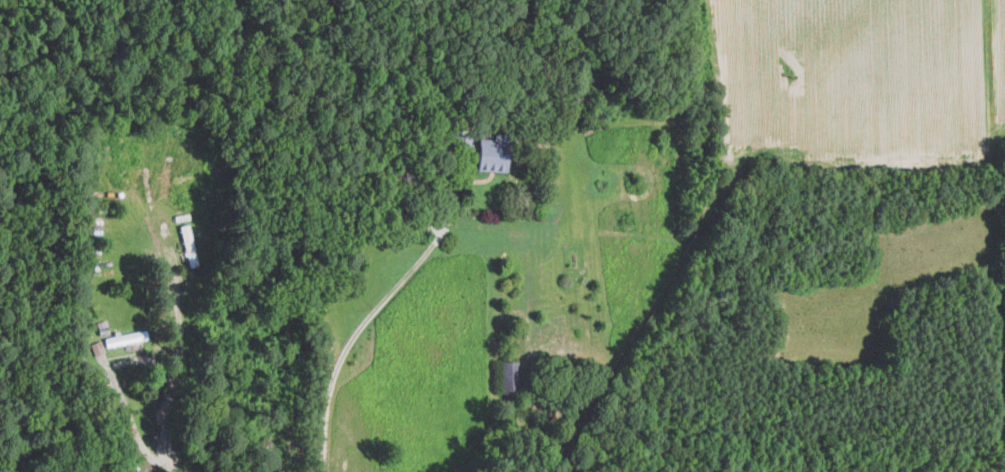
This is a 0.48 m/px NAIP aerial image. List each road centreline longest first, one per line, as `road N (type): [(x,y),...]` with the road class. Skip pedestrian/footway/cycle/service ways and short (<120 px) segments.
road 1 (residential): [(326,471),(329,388),(354,334),(449,220),(456,171)]
road 2 (residential): [(189,471),(173,461),(166,424),(180,352),(171,253)]

